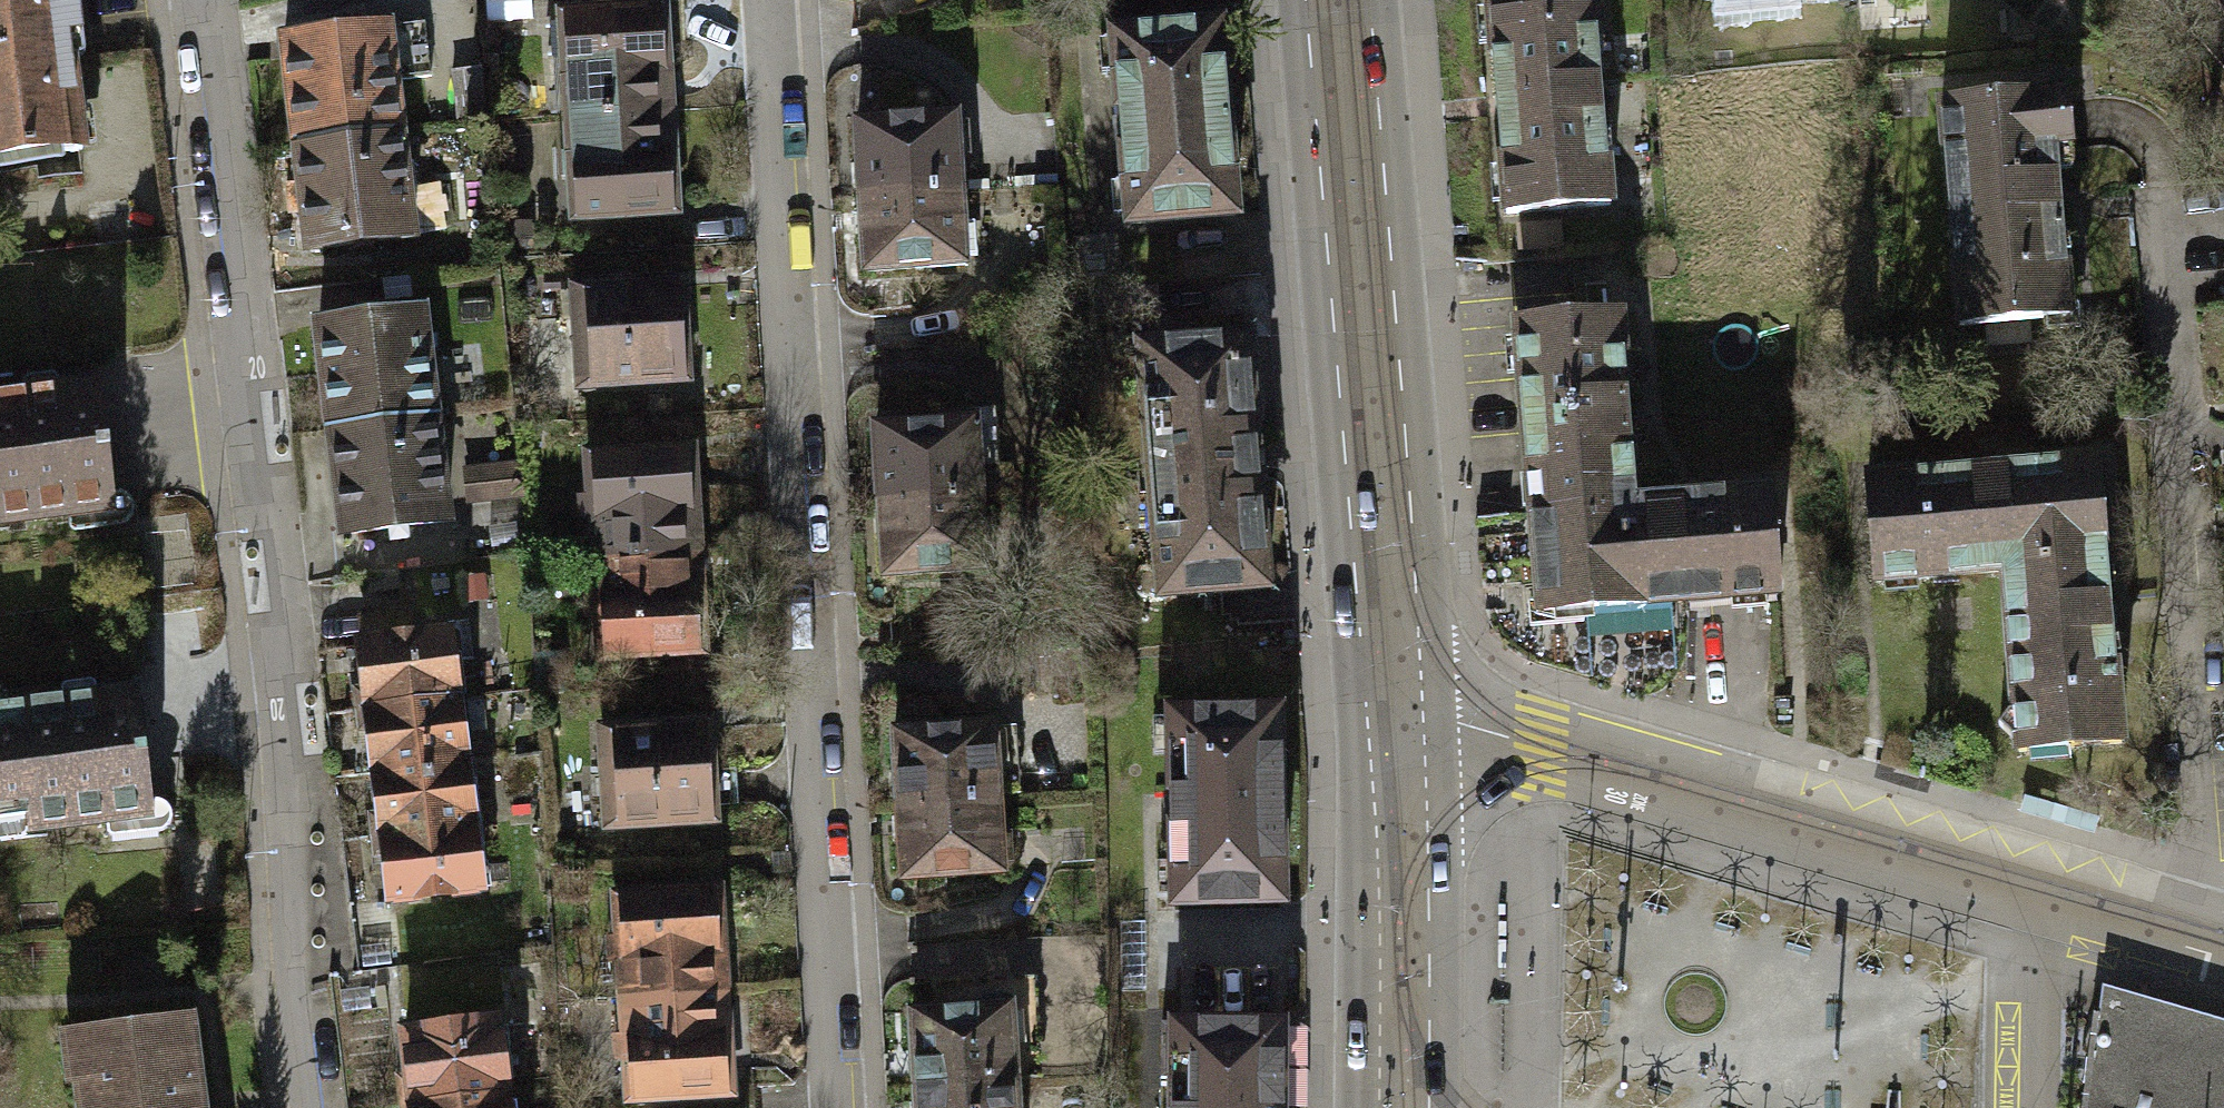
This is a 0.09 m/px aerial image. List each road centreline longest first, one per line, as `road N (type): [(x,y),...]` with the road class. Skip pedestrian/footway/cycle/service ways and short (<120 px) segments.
road 1 (residential): [(201,0),(285,686),(295,980),(311,1107)]
road 2 (residential): [(824,1107),(763,0)]
road 3 (residential): [(2223,934),(1393,717)]
road 4 (secondary): [(1337,0),(1393,717)]
road 5 (secondary): [(1393,717),(1401,988)]
road 6 (secondary): [(1401,988),(1355,1107)]
road 7 (secondary): [(1430,1107),(1401,988)]

